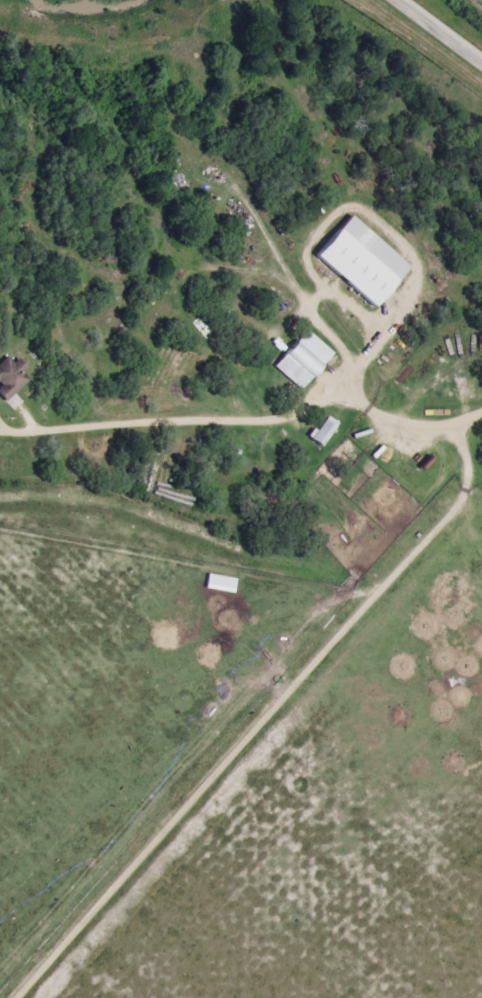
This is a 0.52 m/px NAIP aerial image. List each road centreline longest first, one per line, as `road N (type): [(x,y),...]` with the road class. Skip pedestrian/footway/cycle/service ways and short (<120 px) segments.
road 1 (track): [(21,997),(460,504),(468,480),(461,414)]
road 2 (track): [(0,427),(262,416),(352,385)]

